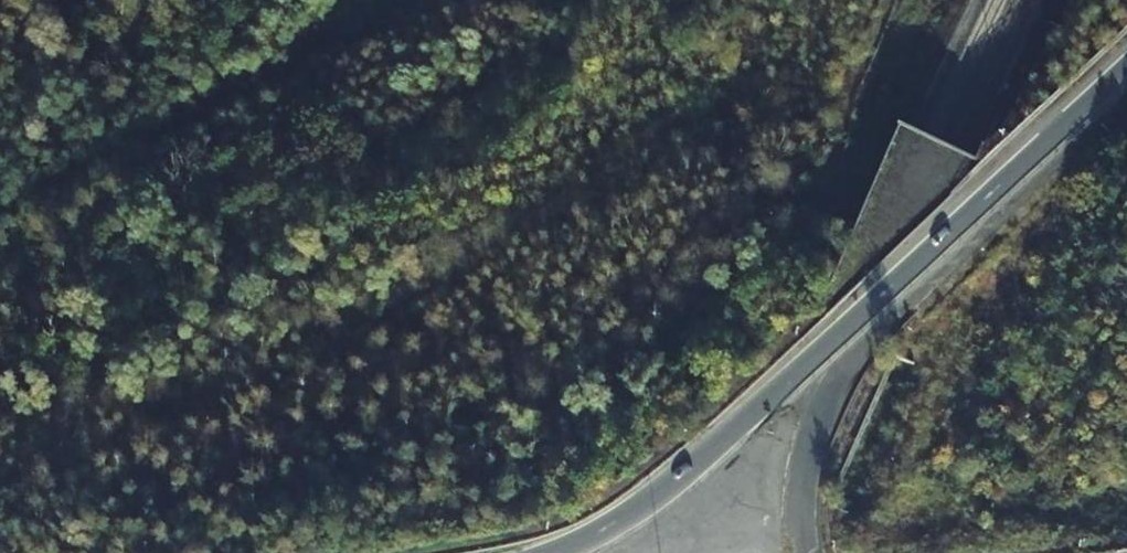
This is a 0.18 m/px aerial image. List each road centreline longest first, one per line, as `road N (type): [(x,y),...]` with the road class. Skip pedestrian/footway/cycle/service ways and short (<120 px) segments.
road 1 (motorway): [(1126,68),(674,482),(556,552)]
road 2 (track): [(400,0),(362,15),(231,103),(0,191)]

